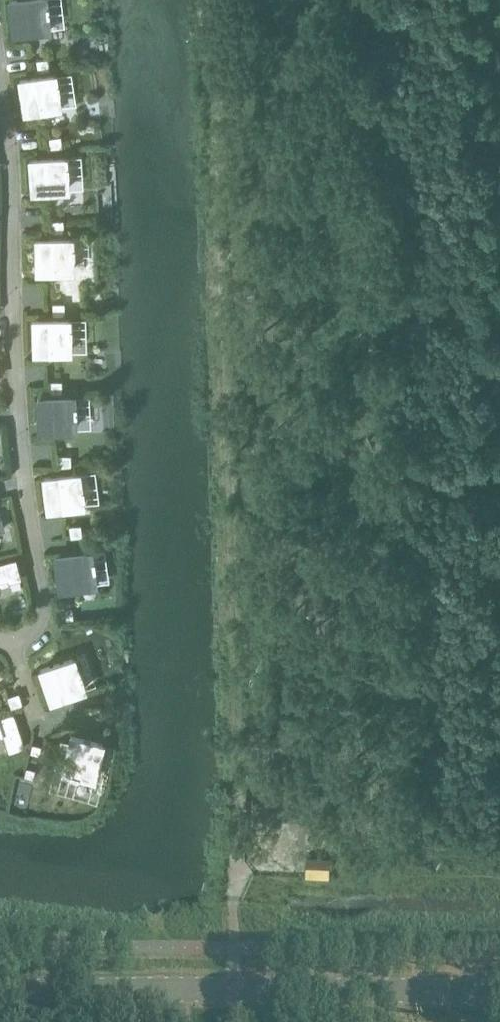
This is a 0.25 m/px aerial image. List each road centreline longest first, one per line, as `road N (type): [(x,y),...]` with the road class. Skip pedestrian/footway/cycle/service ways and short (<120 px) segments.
road 1 (track): [(224,331),(231,989)]
road 2 (tertiary): [(0,987),(499,987)]

